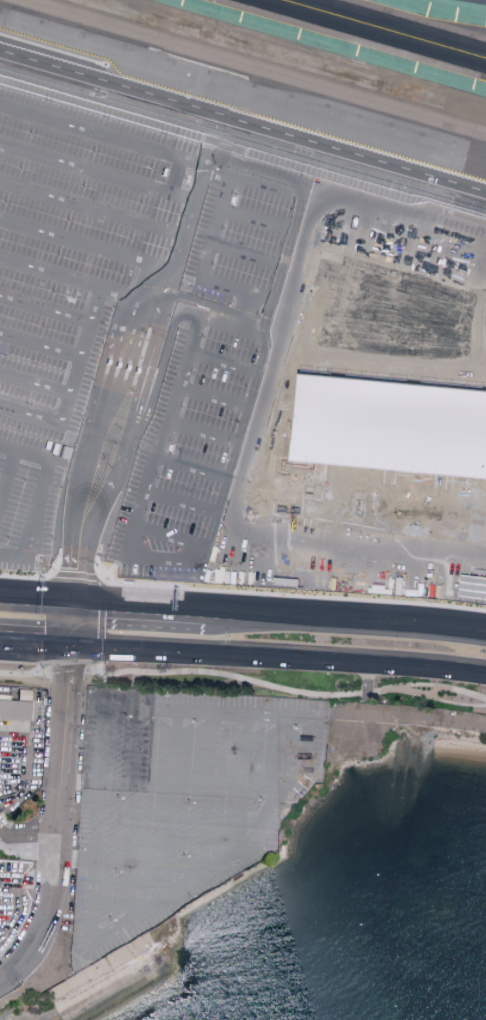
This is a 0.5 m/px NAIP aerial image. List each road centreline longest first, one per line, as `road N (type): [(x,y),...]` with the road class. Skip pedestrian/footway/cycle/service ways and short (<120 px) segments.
road 1 (primary): [(485,631),(207,614)]
road 2 (primary): [(235,651),(485,669)]
road 3 (residential): [(59,776),(51,890),(39,930),(0,977)]
road 4 (residential): [(310,714),(485,725)]
road 5 (primary): [(207,614),(73,603)]
road 6 (primary): [(102,643),(235,651)]

